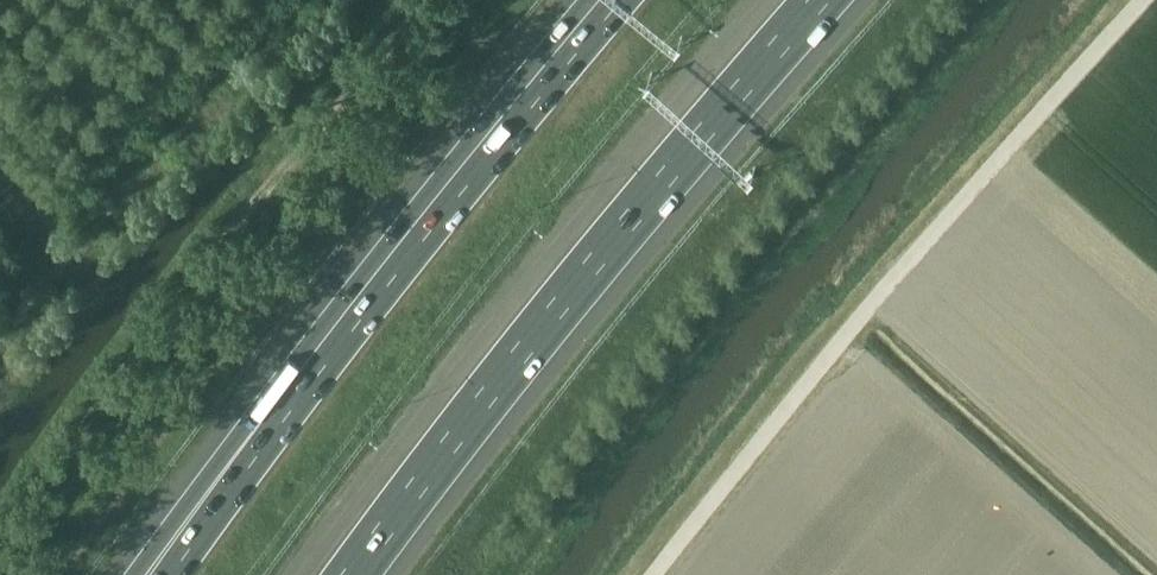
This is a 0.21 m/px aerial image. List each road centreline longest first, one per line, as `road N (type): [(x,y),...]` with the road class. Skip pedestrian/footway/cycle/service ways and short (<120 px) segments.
road 1 (track): [(1148,0),(851,329),(654,574)]
road 2 (motorway): [(605,0),(447,168),(136,574)]
road 3 (motorway): [(359,574),(602,255),(819,0)]
road 4 (motorway): [(613,0),(172,574)]
road 5 (track): [(0,556),(208,258),(426,0)]

